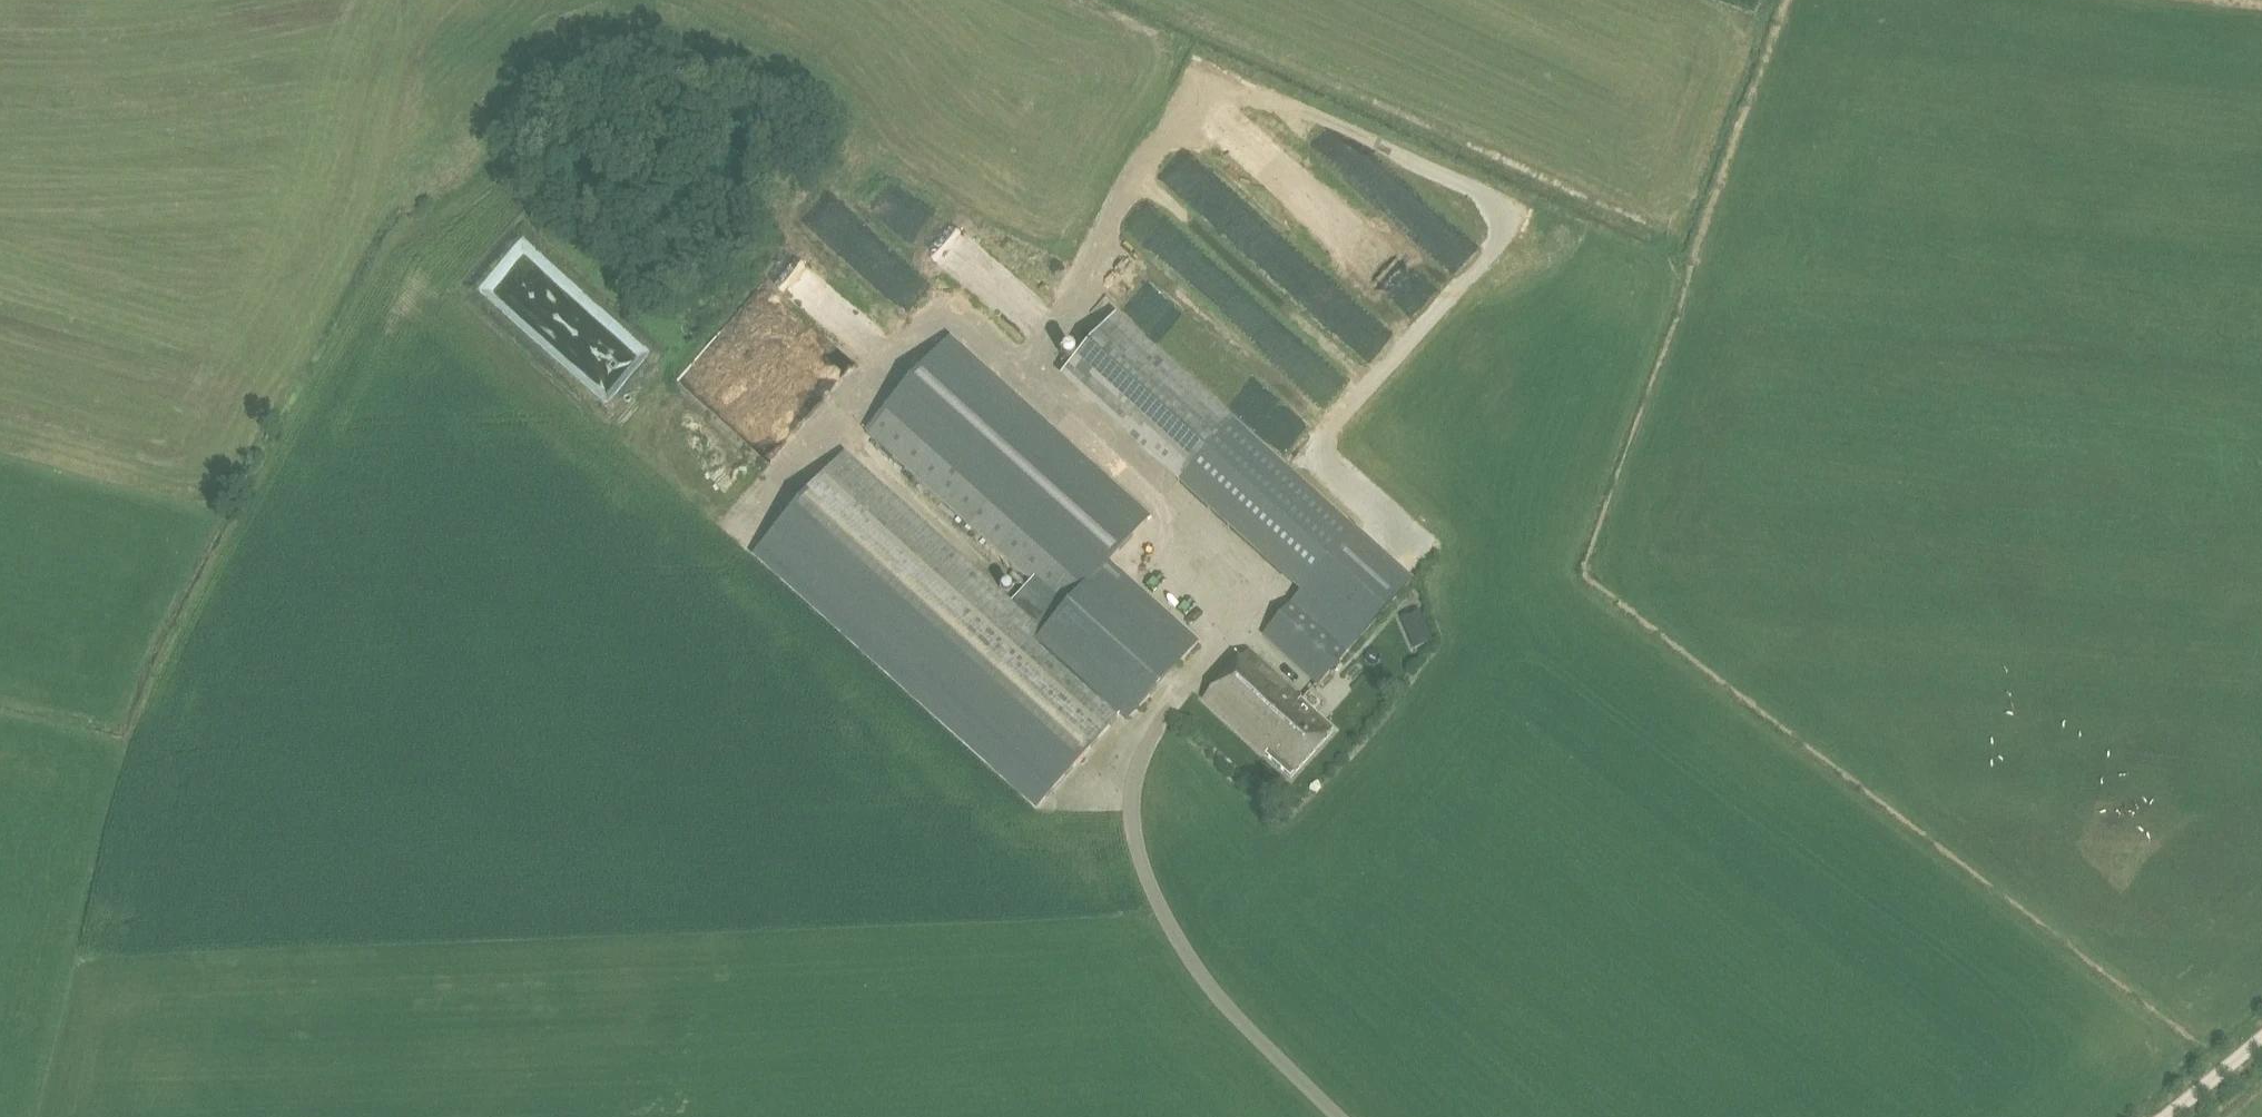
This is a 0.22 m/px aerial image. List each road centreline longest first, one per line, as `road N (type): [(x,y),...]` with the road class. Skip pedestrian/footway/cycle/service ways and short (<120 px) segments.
road 1 (unclassified): [(1342,1116),(1188,959),(1157,915),(1138,856),(1134,792),(1145,727),(1166,682)]
road 2 (unclassified): [(2165,1116),(2261,1033)]

